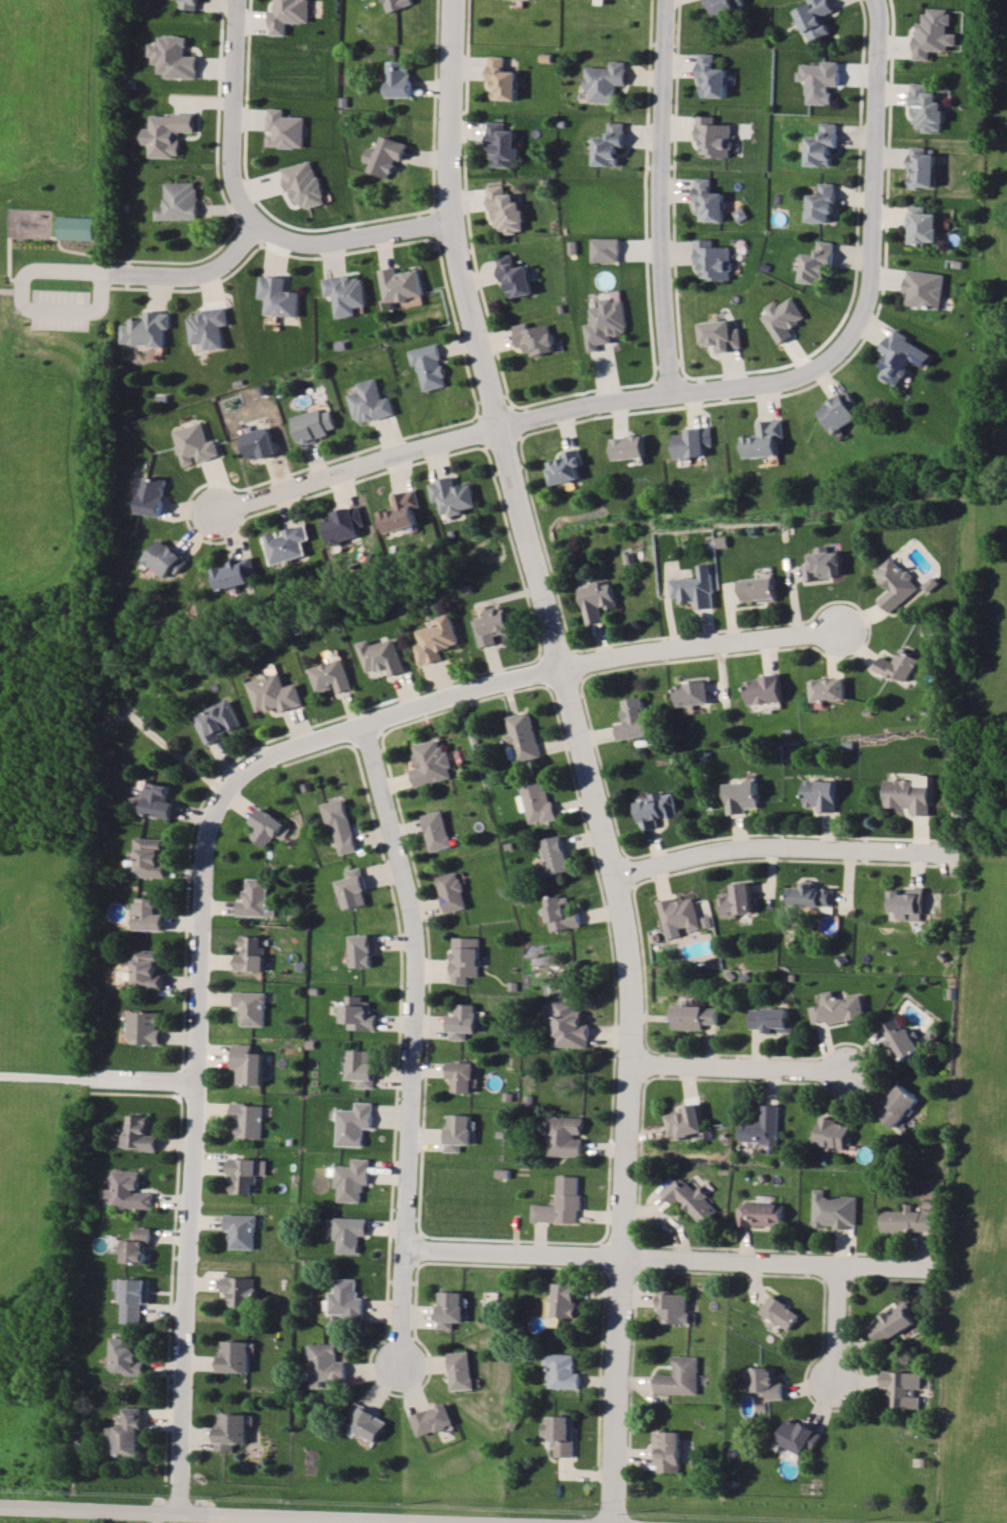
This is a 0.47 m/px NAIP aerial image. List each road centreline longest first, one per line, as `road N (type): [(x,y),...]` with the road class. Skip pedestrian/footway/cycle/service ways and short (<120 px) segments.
road 1 (residential): [(617,1522),(631,1064),(617,872),(457,251),(450,181),(455,0)]
road 2 (residential): [(180,1510),(204,838),(221,795),(272,748),(559,655)]
road 3 (residential): [(361,720),(416,934),(402,1370)]
road 4 (residential): [(877,0),(870,283),(852,331),(791,372),(590,395)]
road 5 (residential): [(407,1250),(932,1270)]
road 6 (tertiary): [(560,1522),(72,1511)]
road 7 (residential): [(255,220),(230,251),(203,265),(27,265),(19,298),(32,307),(87,310),(99,297),(101,267)]
road 8 (residential): [(590,395),(216,497)]
road 9 (residential): [(666,0),(671,382)]
road 10 (residential): [(234,0),(230,158),(247,214),(286,233),(381,229)]
road 11 (residential): [(617,872),(730,847),(943,854)]
road 12 (residential): [(559,655),(838,620)]
road 13 (residential): [(631,1064),(844,1075)]

